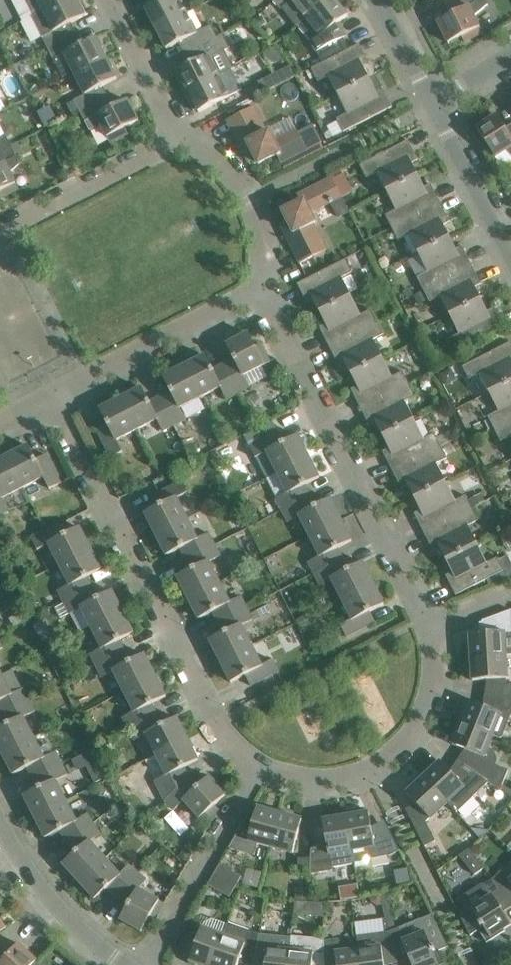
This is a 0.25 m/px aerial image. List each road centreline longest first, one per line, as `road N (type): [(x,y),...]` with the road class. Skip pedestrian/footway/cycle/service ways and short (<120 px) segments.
road 1 (residential): [(52,397),(218,721),(257,763)]
road 2 (residential): [(430,628),(258,291)]
road 3 (residential): [(257,763),(312,783),(378,772),(426,720),(435,670),(430,628)]
road 4 (residential): [(52,397),(258,291)]
road 5 (residential): [(145,964),(257,763)]
road 6 (residential): [(0,232),(179,141)]
road 7 (residential): [(258,291),(264,253),(249,200),(210,154),(179,141)]
road 8 (residential): [(0,824),(41,894),(117,964)]
road 9 (residential): [(510,259),(434,106)]
road 10 (residential): [(179,141),(111,0)]
road 11 (residential): [(434,106),(374,0)]

